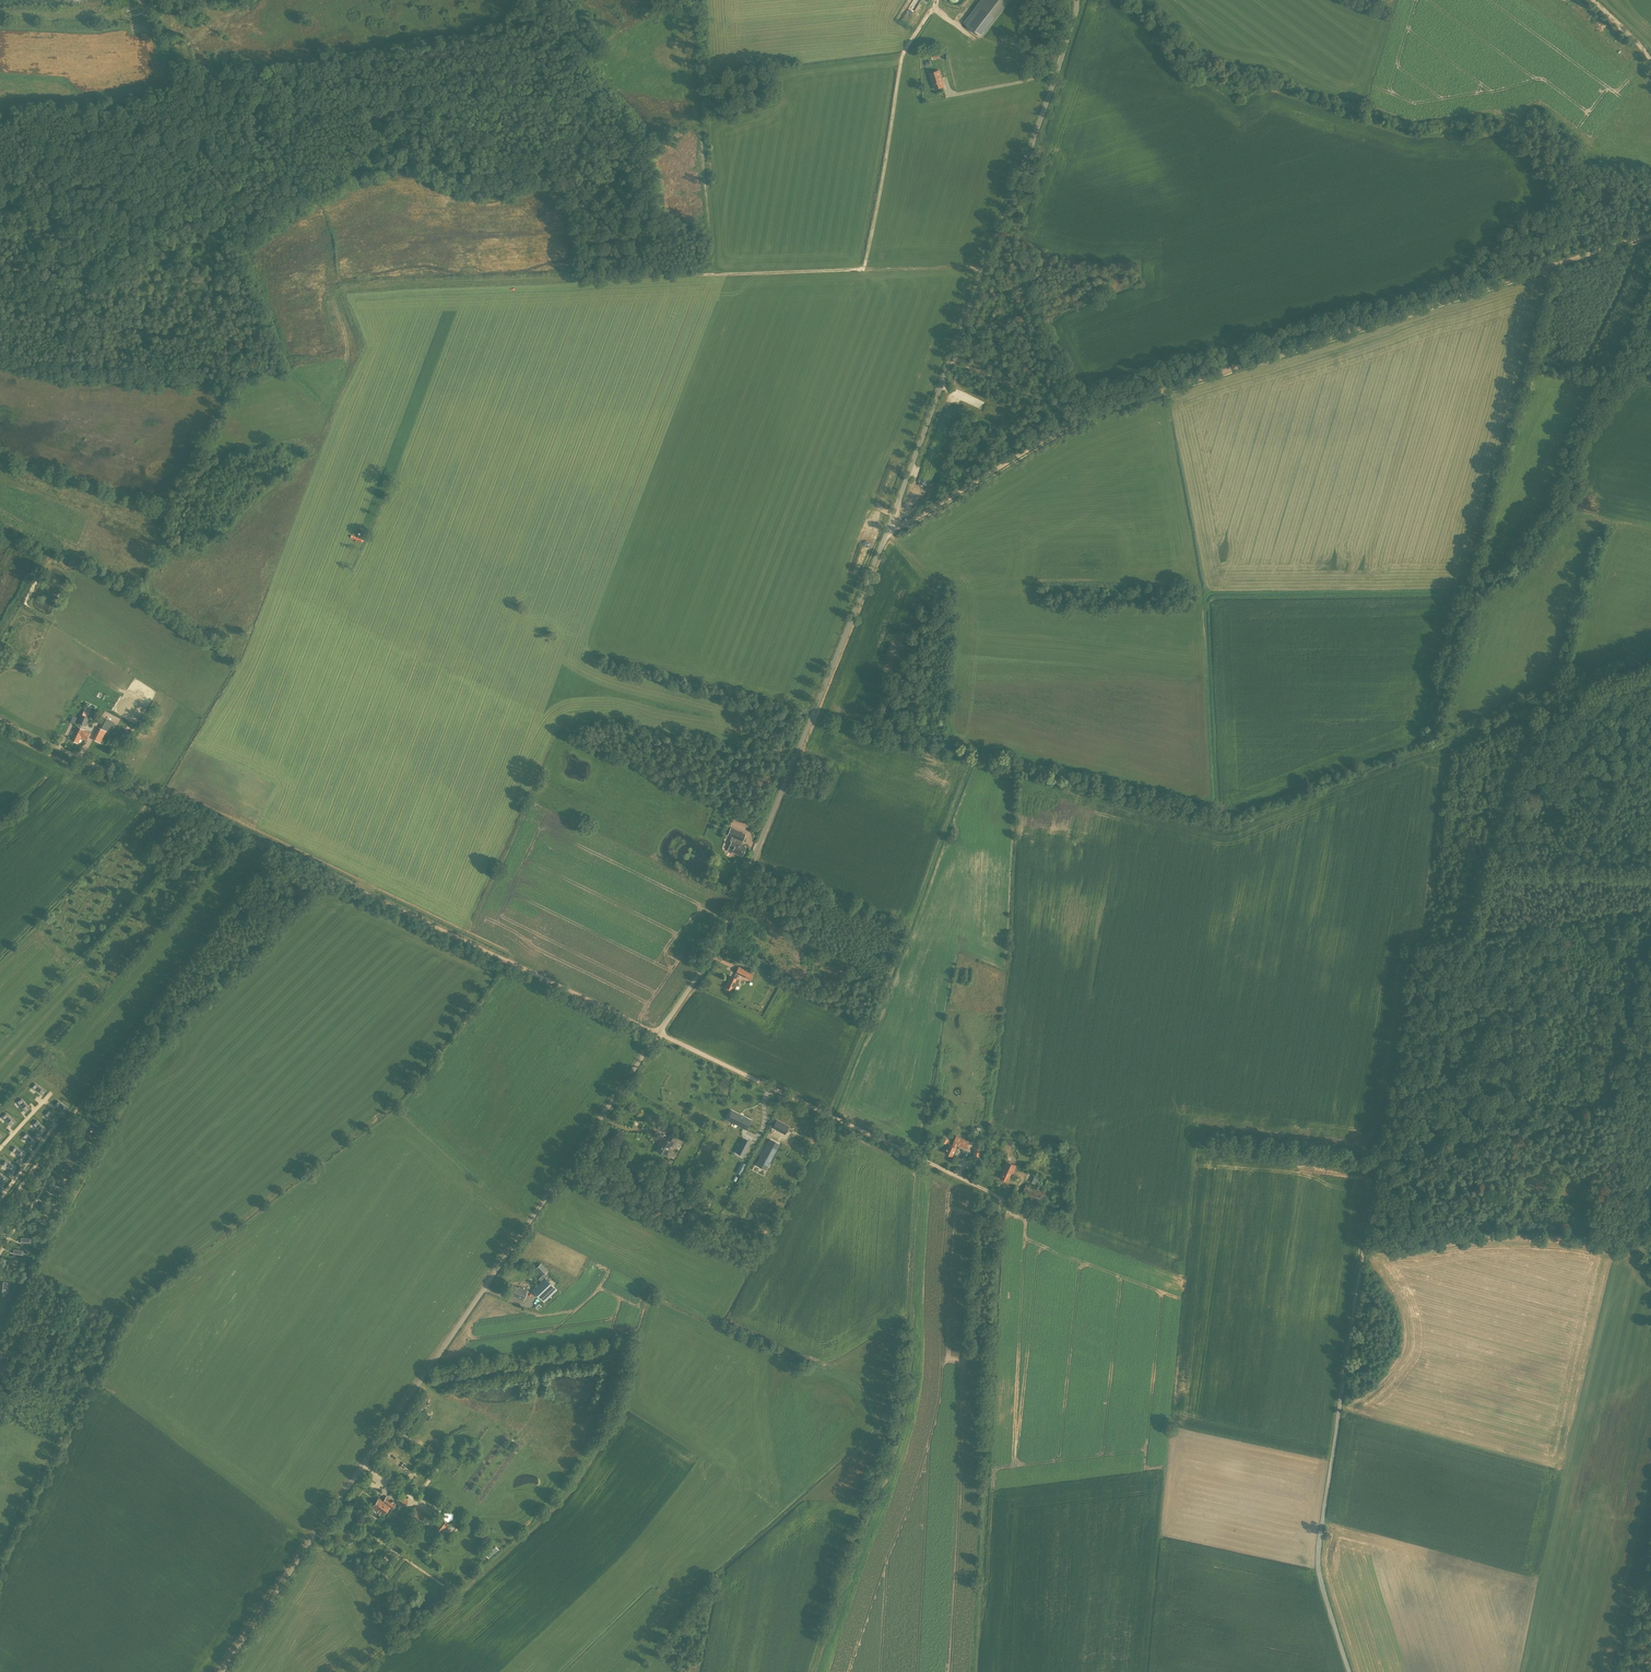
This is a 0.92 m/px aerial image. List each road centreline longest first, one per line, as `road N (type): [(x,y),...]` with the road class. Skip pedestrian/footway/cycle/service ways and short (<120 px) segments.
road 1 (tertiary): [(222,1671),(713,953),(903,491),(1057,72),(1075,0)]
road 2 (track): [(269,848),(999,1197),(974,1671)]
road 3 (track): [(1650,236),(1091,415),(886,535)]
road 4 (track): [(987,267),(376,289),(316,299)]
road 5 (track): [(1350,1671),(1318,1551),(1368,1229)]
road 6 (track): [(0,723),(269,848)]
road 7 (track): [(1650,1257),(1628,1242),(1566,1227),(1368,1229)]
road 8 (track): [(1375,1158),(1650,1088)]
road 9 (track): [(711,276),(692,0)]
road 10 (track): [(1205,1133),(1368,1151),(1375,1158),(1368,1229)]
road 11 (track): [(950,362),(1091,419)]
road 12 (track): [(78,1107),(0,1214)]

